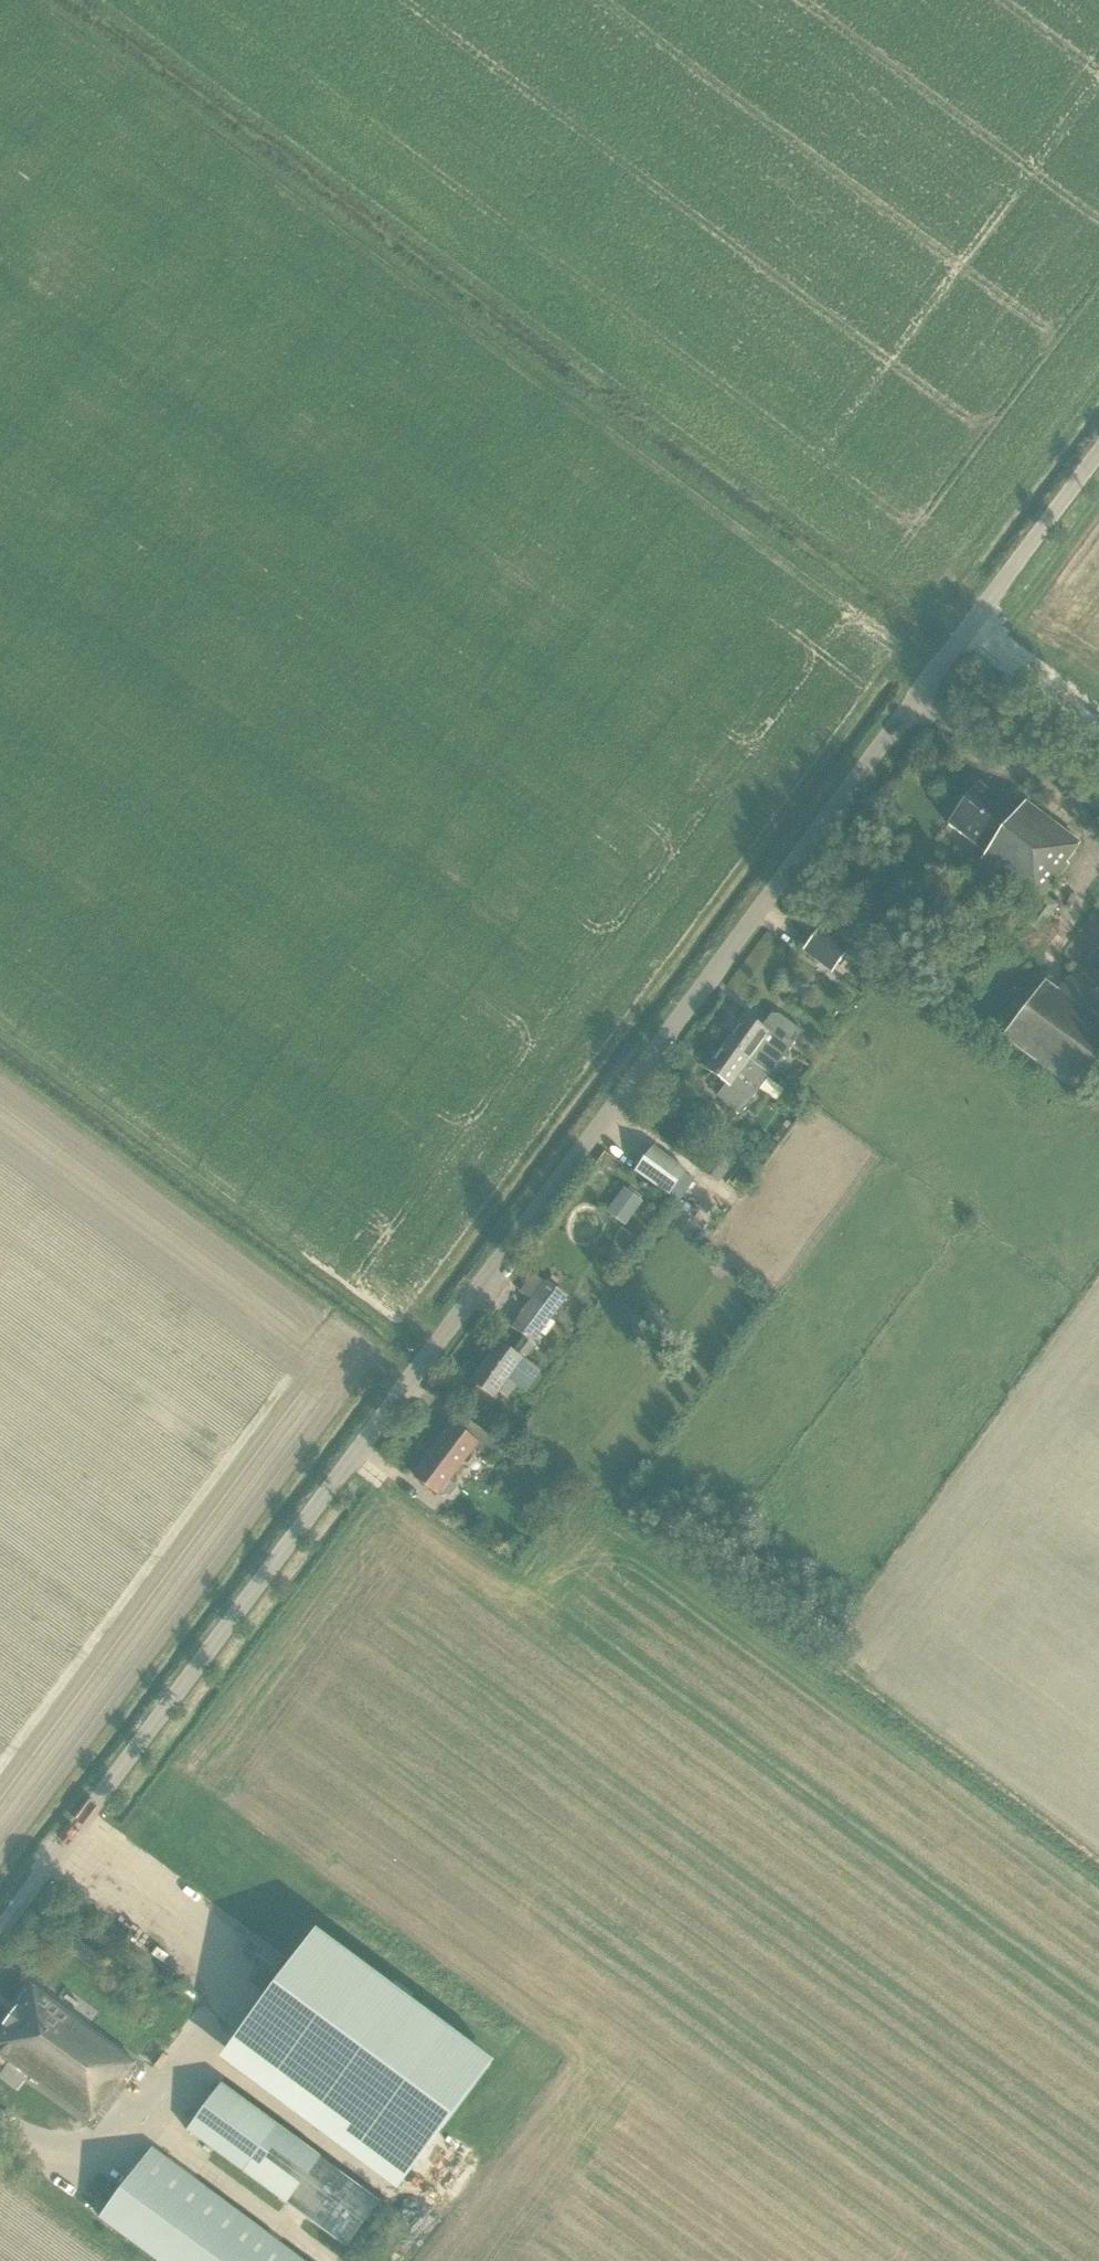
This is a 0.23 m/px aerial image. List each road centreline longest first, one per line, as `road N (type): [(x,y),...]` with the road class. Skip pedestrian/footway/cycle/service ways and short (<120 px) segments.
road 1 (unclassified): [(0,1911),(1098,436)]

